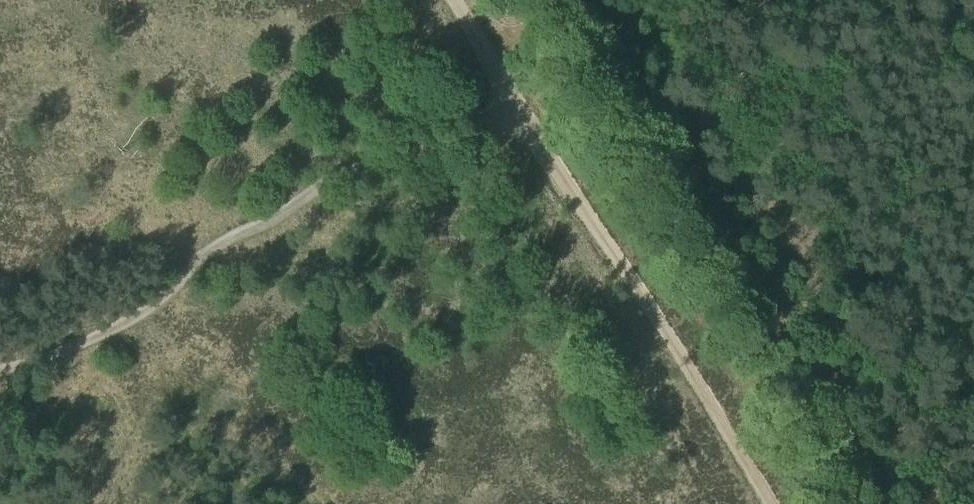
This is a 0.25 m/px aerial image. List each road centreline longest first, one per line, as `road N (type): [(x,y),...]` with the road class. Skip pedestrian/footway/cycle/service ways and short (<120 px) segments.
road 1 (track): [(771,503),(449,0)]
road 2 (track): [(0,370),(130,318),(225,239),(323,181),(520,118)]

